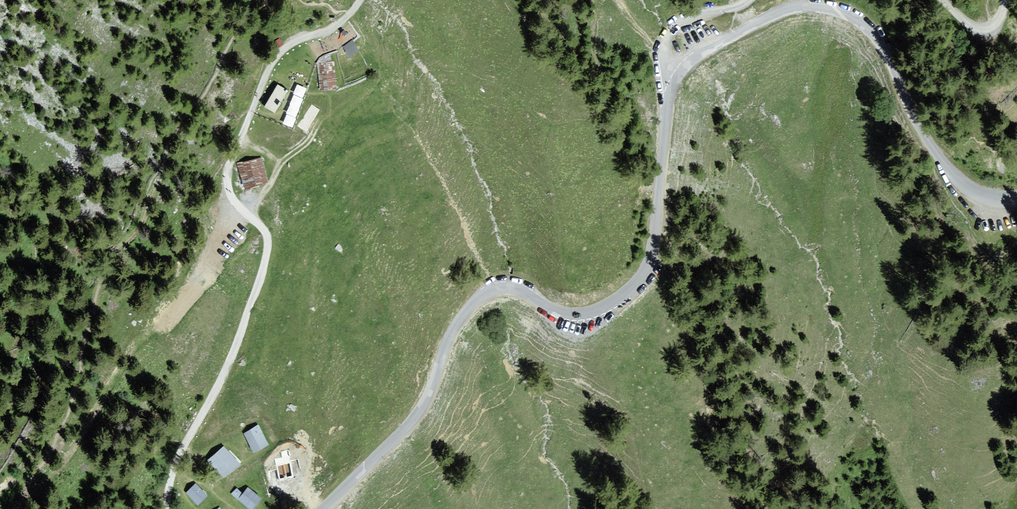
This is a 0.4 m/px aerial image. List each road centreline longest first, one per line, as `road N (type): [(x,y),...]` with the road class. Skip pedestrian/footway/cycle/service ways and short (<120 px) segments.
road 1 (unclassified): [(668,94),(655,242),(642,278),(605,306),(571,314),(509,287),(481,295),(454,327),(407,427),(321,508)]
road 2 (unclassified): [(668,94),(688,61),(770,17),(794,9),(846,16),(878,45),(942,165),(986,200),(1016,202)]
road 3 (track): [(358,0),(337,25),(289,43),(272,61),(227,177),(241,208)]

